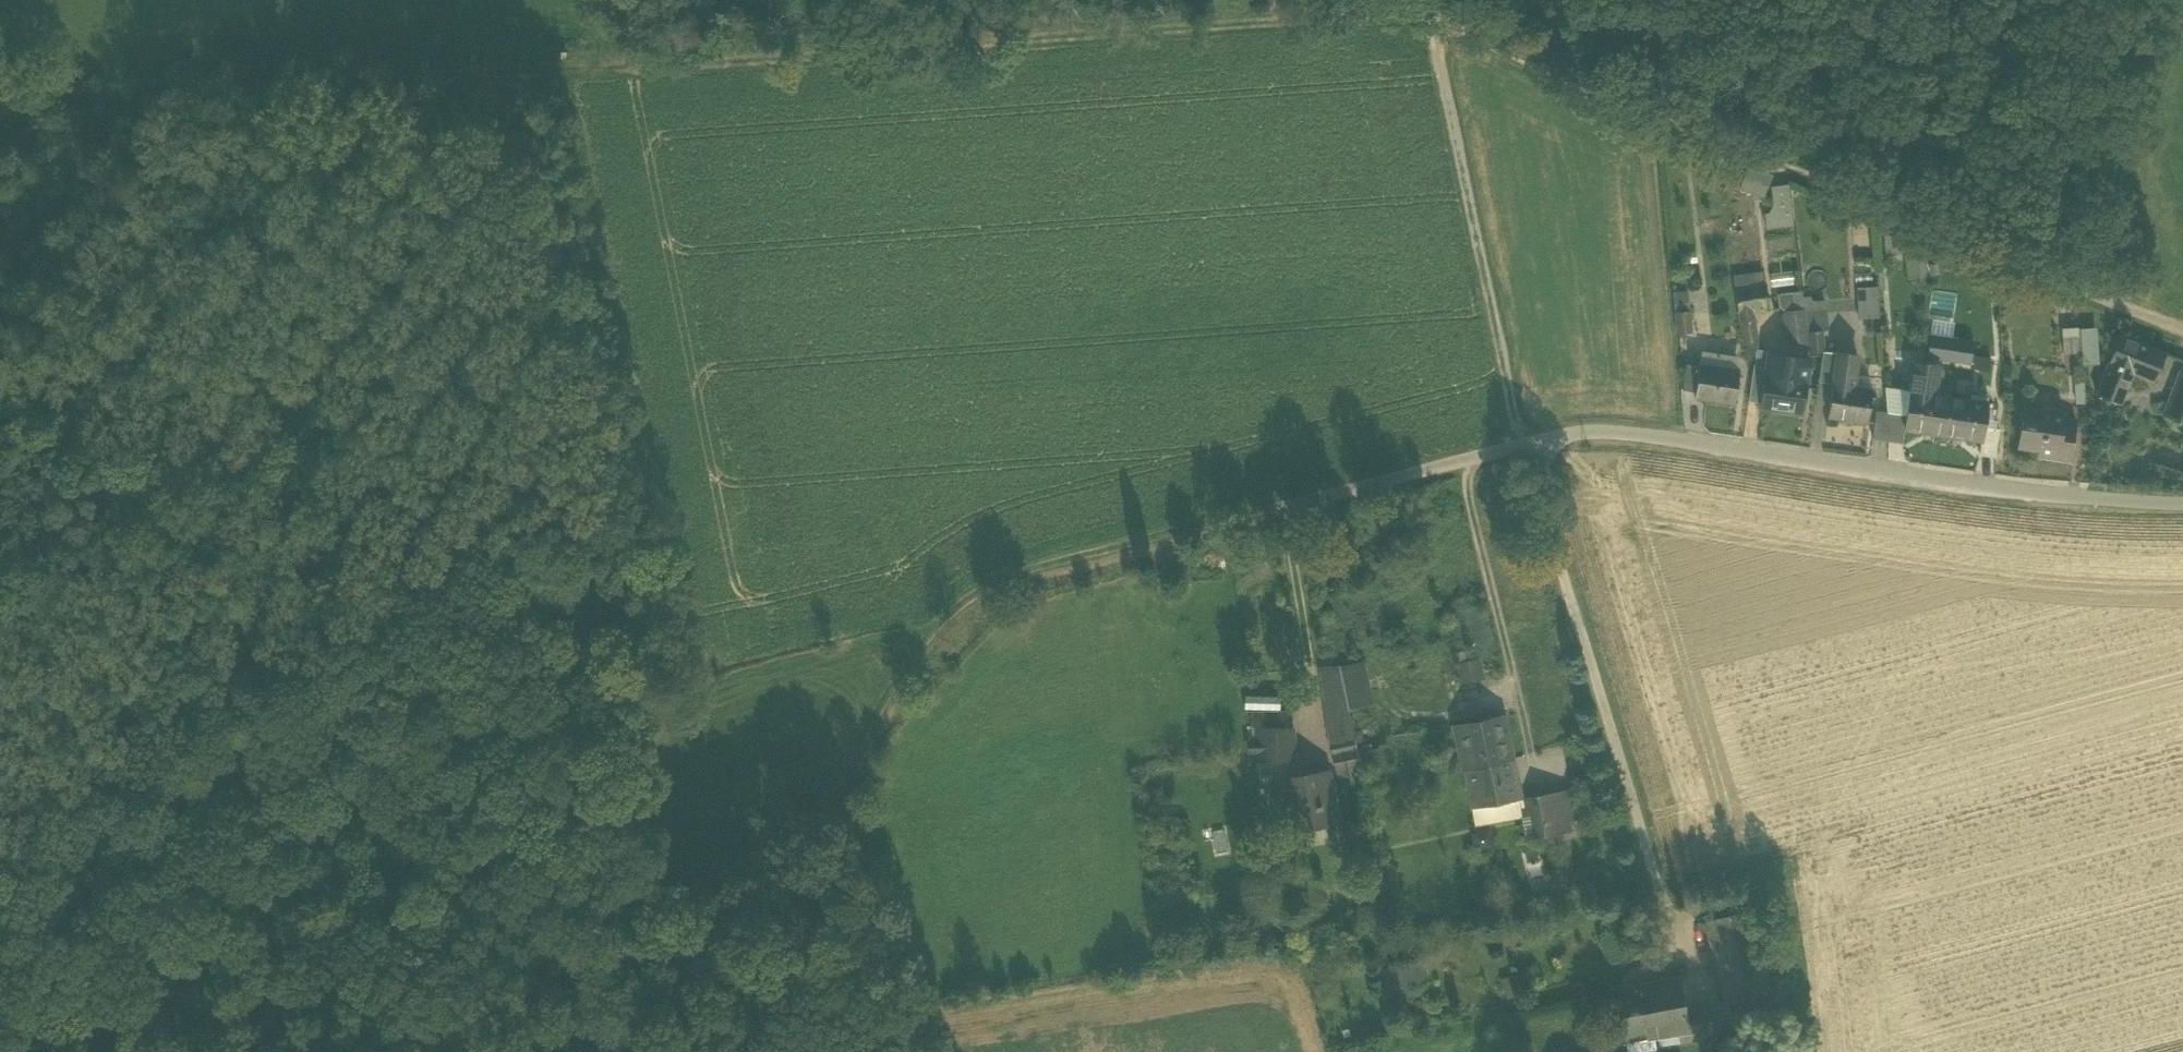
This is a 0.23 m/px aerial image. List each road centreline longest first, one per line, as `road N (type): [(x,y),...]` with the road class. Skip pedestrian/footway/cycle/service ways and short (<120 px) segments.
road 1 (track): [(1421,13),(1391,5),(0,108)]
road 2 (unclassified): [(2182,498),(2001,485),(1609,428),(1224,528)]
road 3 (track): [(2182,332),(1421,13)]
road 4 (track): [(921,1051),(841,816),(873,726),(1003,589),(1224,528)]
road 5 (track): [(1521,448),(1421,13)]

